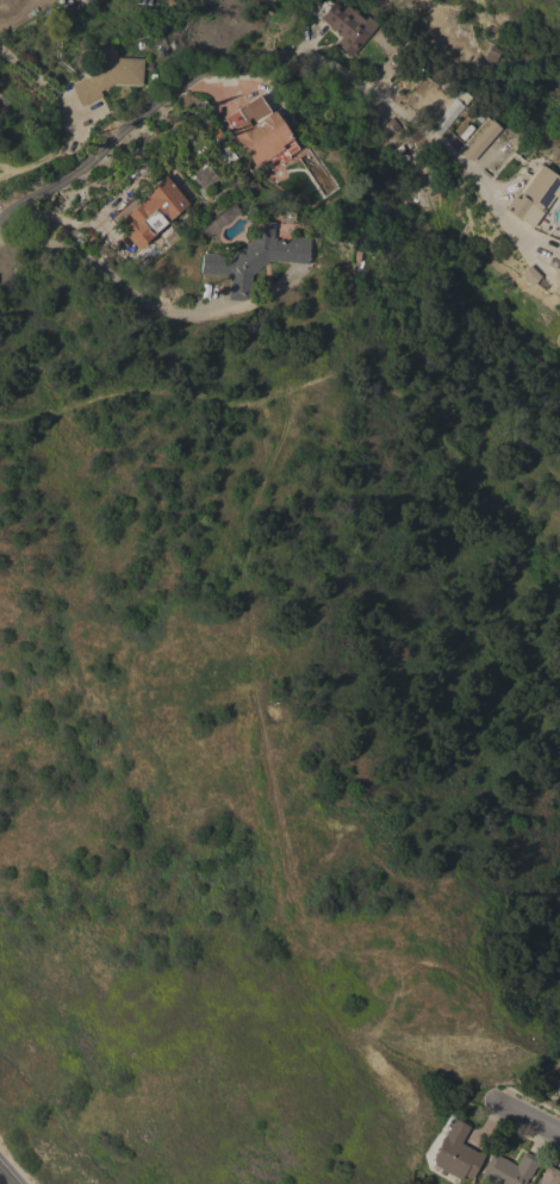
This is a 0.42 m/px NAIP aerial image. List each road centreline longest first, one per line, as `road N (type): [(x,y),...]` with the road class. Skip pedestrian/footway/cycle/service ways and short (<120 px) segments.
road 1 (residential): [(0,219),(60,183),(166,95),(255,55),(293,51),(325,61),(375,93),(459,158),(541,275)]
road 2 (residential): [(0,172),(56,151),(71,130),(62,96),(0,51)]

